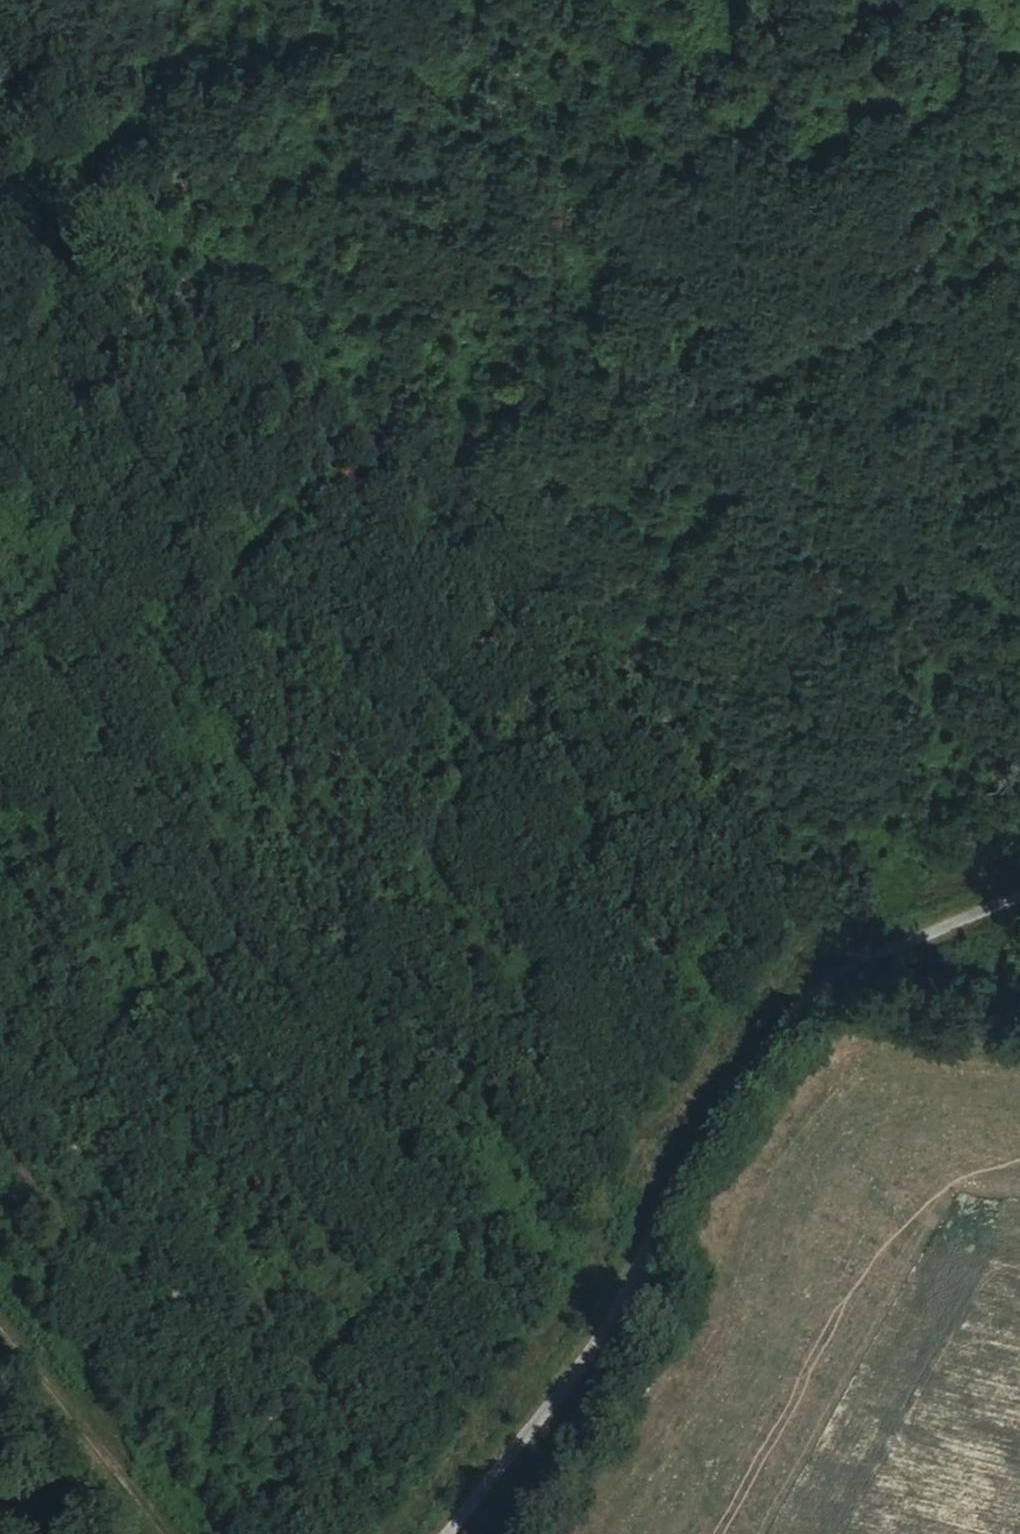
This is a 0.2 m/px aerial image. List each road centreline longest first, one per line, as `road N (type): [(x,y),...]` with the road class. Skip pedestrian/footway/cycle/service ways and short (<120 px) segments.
road 1 (track): [(446,1533),(606,1339),(656,1209),(810,994),(939,927),(1019,897)]
road 2 (track): [(167,1533),(0,1318)]

